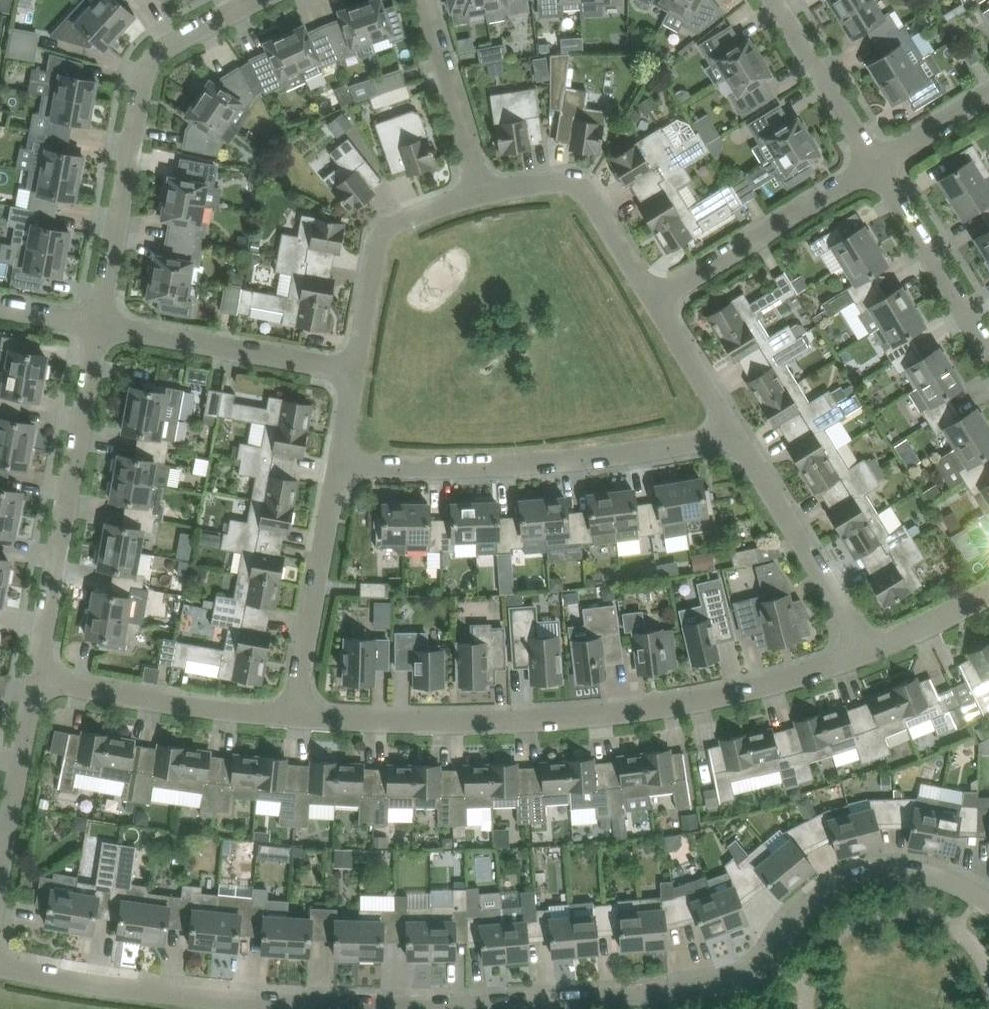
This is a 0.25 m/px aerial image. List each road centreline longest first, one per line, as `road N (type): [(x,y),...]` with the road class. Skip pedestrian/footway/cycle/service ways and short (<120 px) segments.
road 1 (residential): [(988,899),(906,867),(853,872),(814,890),(742,966),(704,984),(448,1003),(135,989),(0,966)]
road 2 (residential): [(868,649),(713,697),(489,721),(295,716)]
road 3 (residential): [(339,472),(421,478),(592,467),(735,433)]
road 4 (residential): [(255,0),(159,56),(142,87),(98,326)]
road 5 (residential): [(98,326),(35,678)]
road 6 (residential): [(357,374),(98,326)]
road 7 (residential): [(295,716),(35,678)]
road 8 (residential): [(868,649),(735,433)]
road 9 (residential): [(657,298),(874,167)]
road 10 (residential): [(339,472),(295,716)]
road 11 (residential): [(486,198),(398,229),(383,248),(357,374)]
road 12 (residential): [(657,298),(594,200),(574,188),(486,198)]
road 13 (residential): [(988,354),(874,167)]
road 14 (residential): [(486,198),(428,0)]
road 15 (residential): [(35,678),(0,872)]
road 16 (residential): [(874,167),(771,0)]
road 17 (residential): [(735,433),(657,298)]
road 18 (residential): [(874,167),(988,98)]
road 19 (residential): [(988,592),(868,649)]

